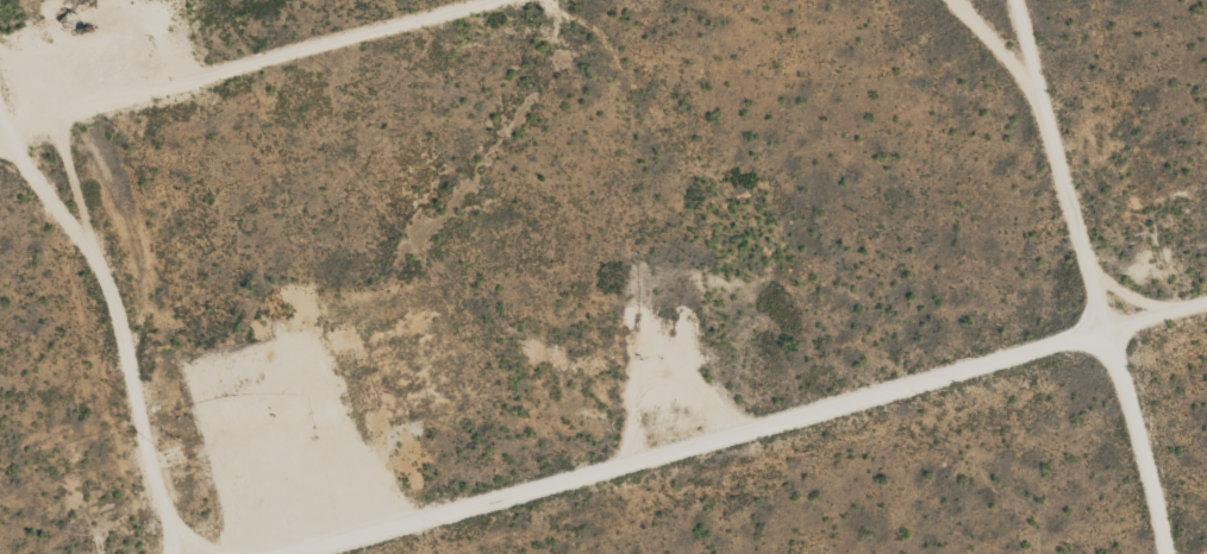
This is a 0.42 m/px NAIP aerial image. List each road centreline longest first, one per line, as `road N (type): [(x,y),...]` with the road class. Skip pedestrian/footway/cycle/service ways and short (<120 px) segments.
road 1 (track): [(1206,302),(263,553)]
road 2 (track): [(950,0),(1042,96),(1102,332),(1158,489),(1164,553)]
road 3 (track): [(172,553),(106,271),(5,147),(0,115)]

